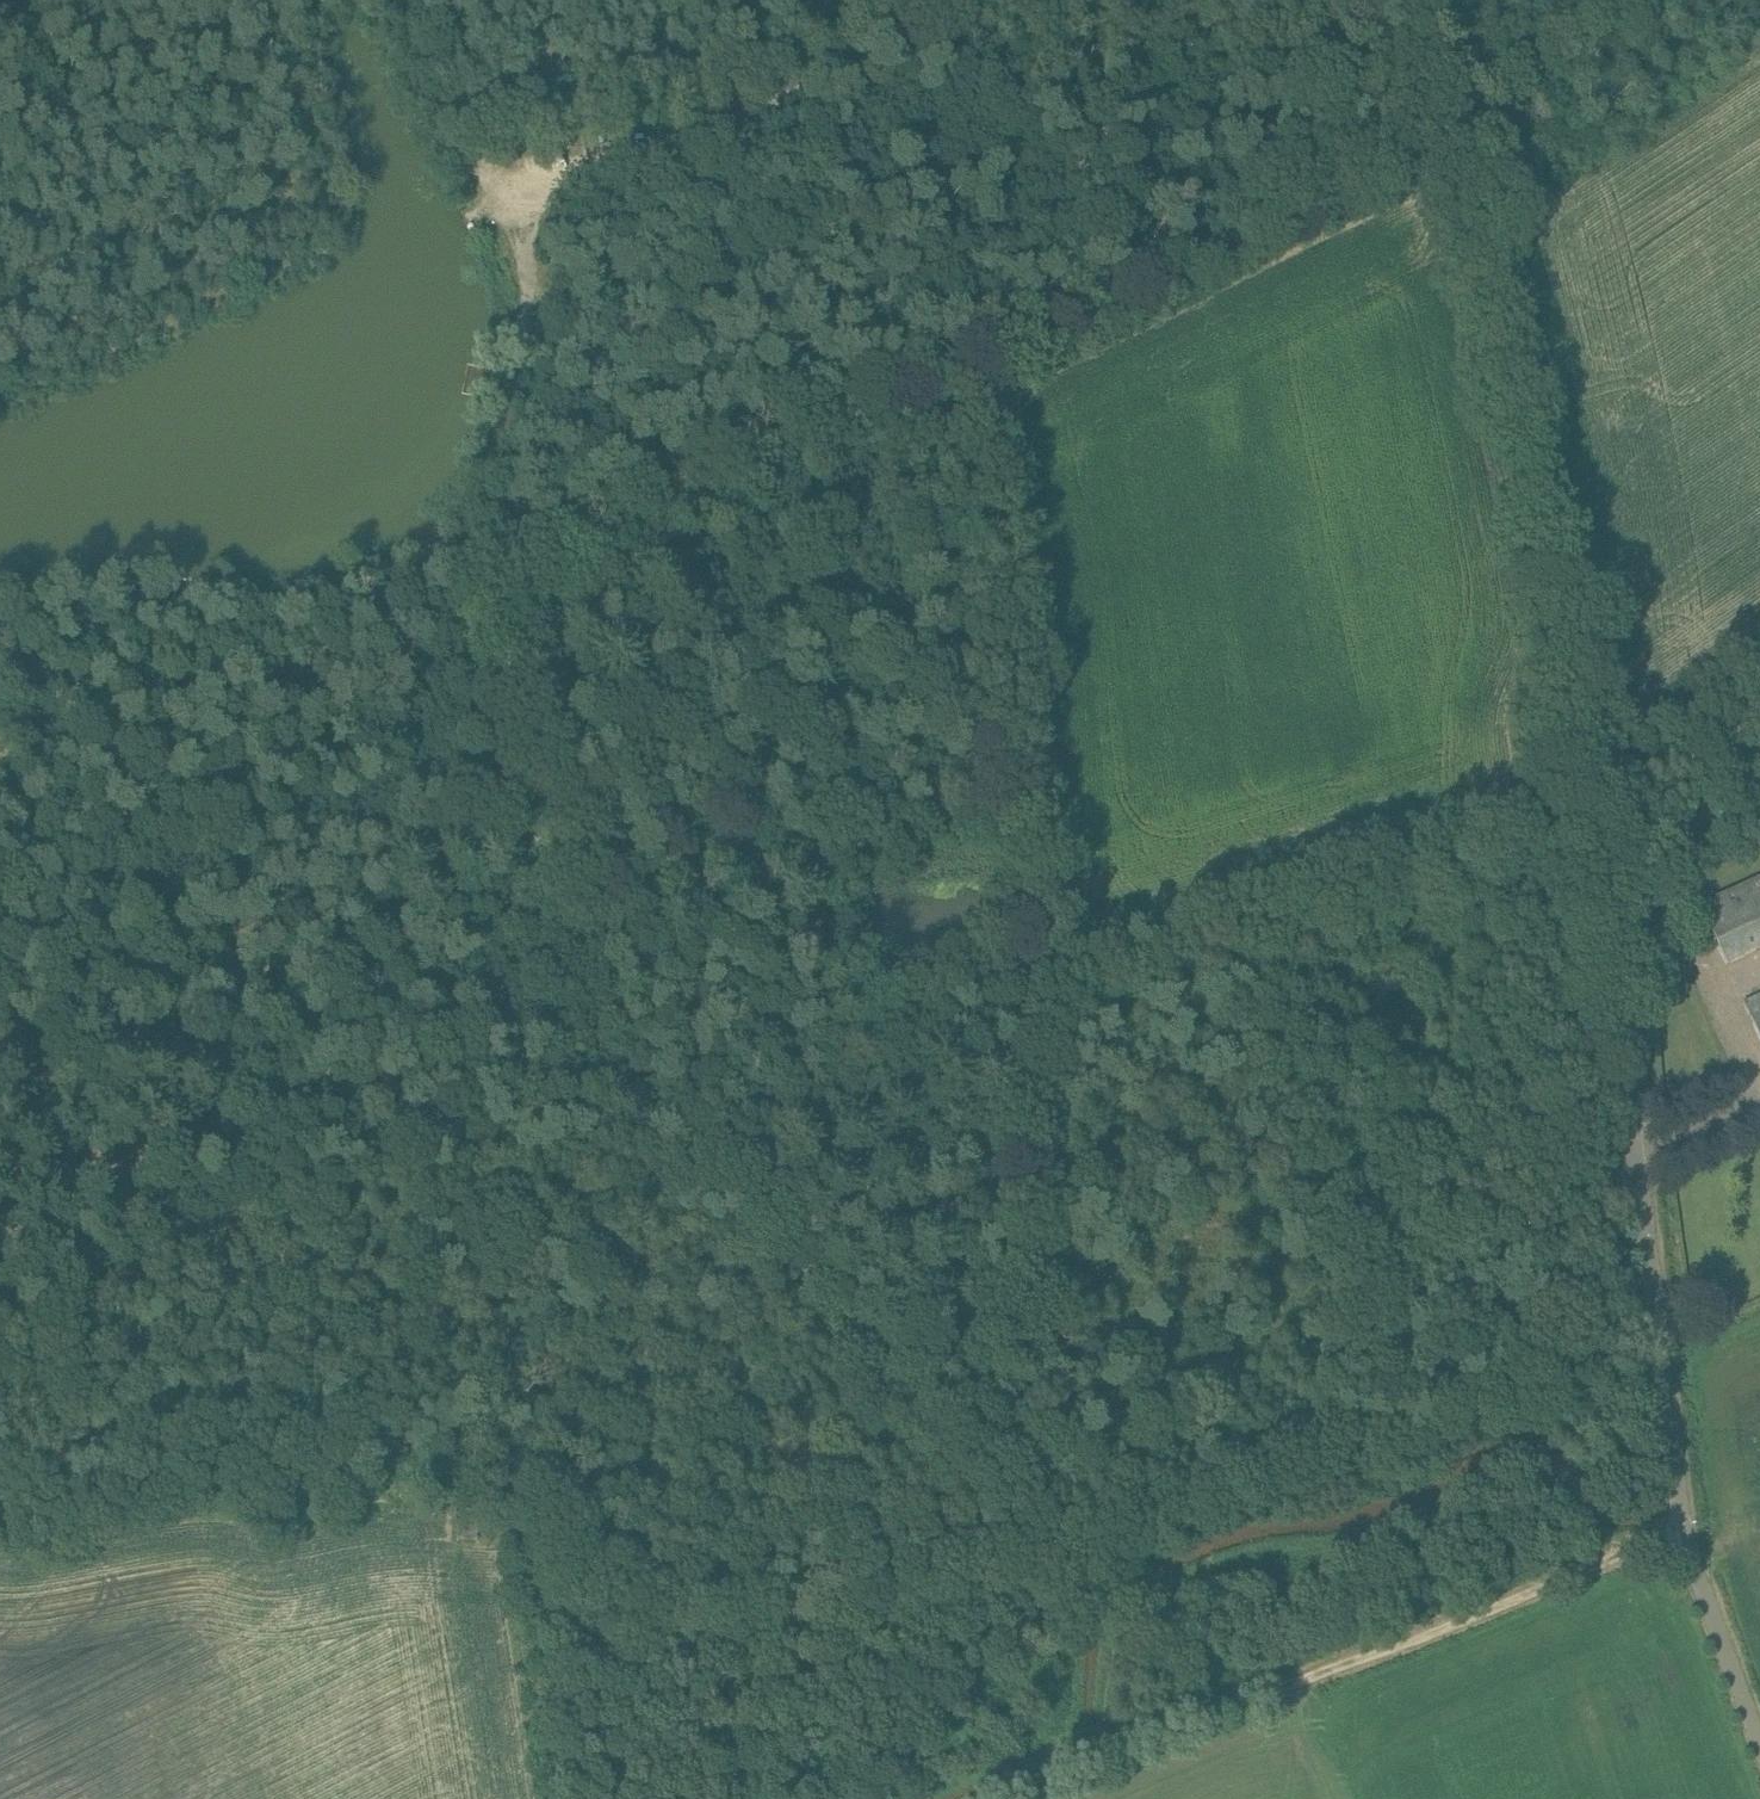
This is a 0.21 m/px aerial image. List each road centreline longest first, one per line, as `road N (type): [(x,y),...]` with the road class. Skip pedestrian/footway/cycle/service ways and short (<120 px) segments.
road 1 (unclassified): [(1759,1773),(1699,1598),(1685,1529),(1595,871),(1564,515),(1428,0)]
road 2 (track): [(1685,1529),(1191,1718)]
road 3 (track): [(1759,697),(1589,806)]

